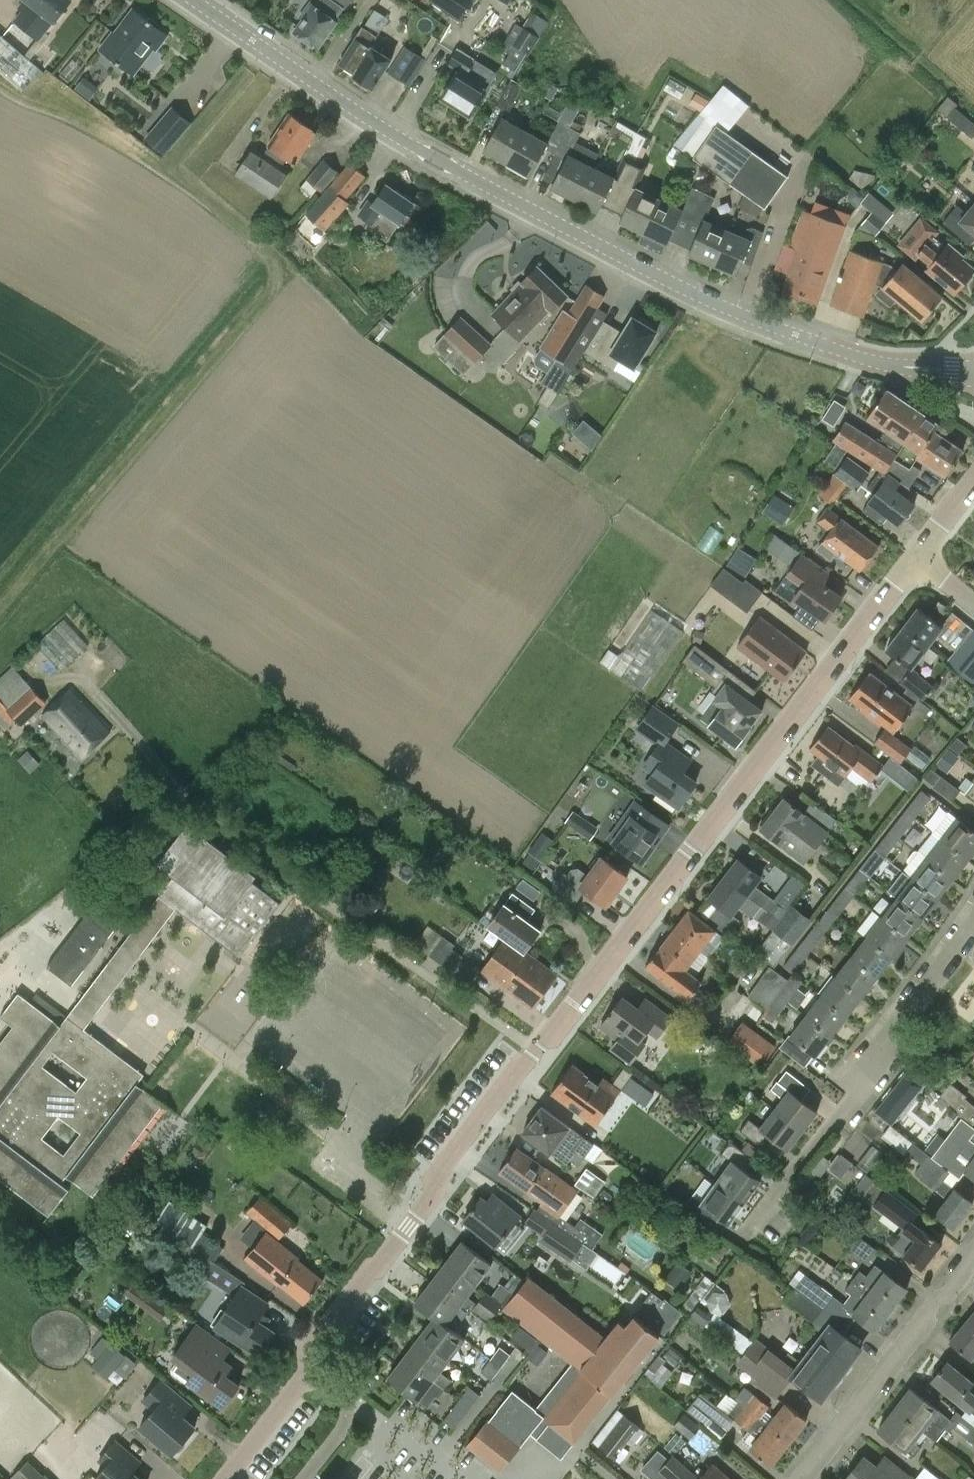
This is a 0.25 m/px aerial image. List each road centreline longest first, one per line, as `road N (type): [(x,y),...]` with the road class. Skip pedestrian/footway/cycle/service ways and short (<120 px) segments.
road 1 (residential): [(226,1478),(308,1374),(309,1353),(922,554)]
road 2 (unclassified): [(973,369),(897,366),(689,291),(404,140),(193,0)]
road 3 (residential): [(742,1237),(863,1093),(973,914)]
road 4 (residential): [(800,1478),(973,1254)]

